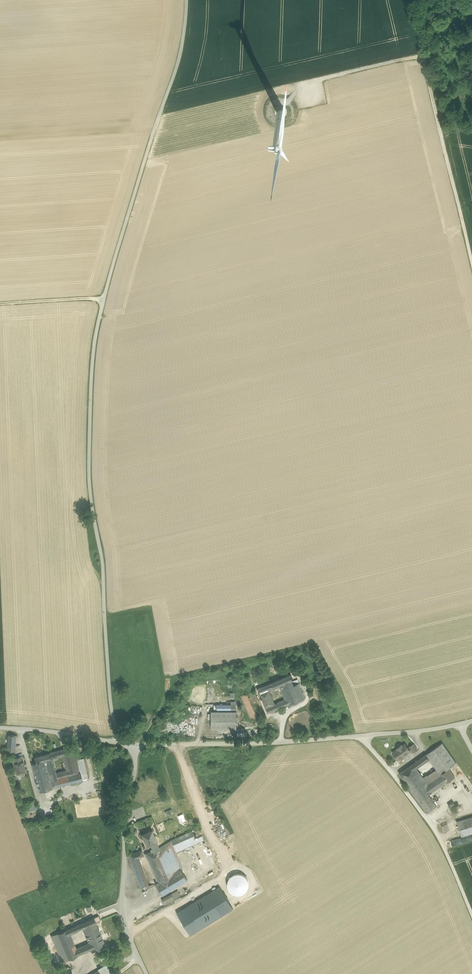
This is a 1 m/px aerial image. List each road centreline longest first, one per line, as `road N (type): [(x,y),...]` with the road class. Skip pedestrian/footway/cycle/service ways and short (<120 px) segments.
road 1 (unclassified): [(187,0),(187,34),(94,345),(89,483),(118,741)]
road 2 (track): [(471,254),(416,0)]
road 3 (track): [(179,744),(227,868),(127,937)]
road 4 (unclassified): [(135,744),(123,912),(145,973)]
road 5 (unclassified): [(362,736),(135,744)]
road 6 (unclassified): [(471,915),(441,842),(362,736)]
road 7 (track): [(428,53),(285,88)]

